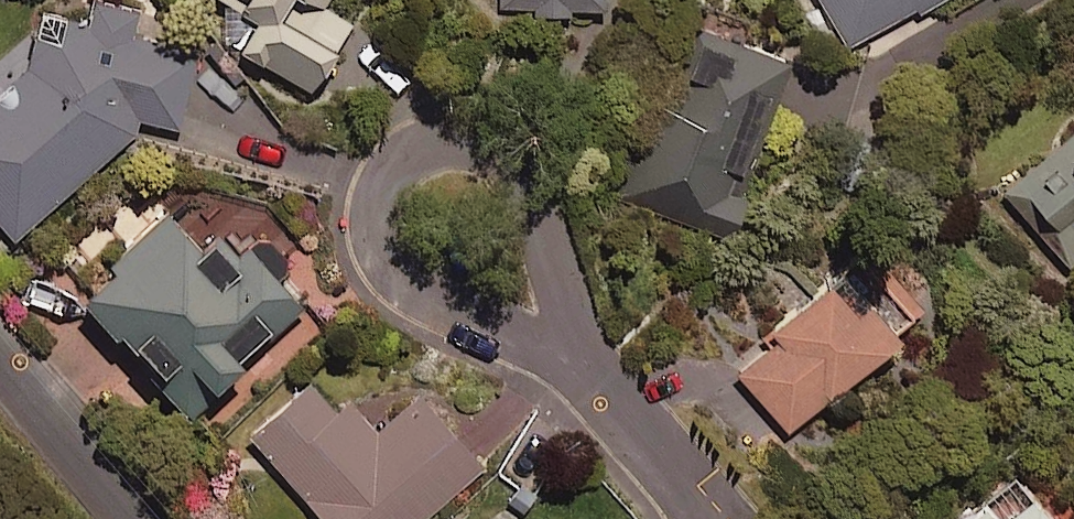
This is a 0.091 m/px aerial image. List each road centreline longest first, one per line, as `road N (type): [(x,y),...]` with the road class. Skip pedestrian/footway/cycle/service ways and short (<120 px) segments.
road 1 (residential): [(379,193),(417,150),(447,142),(503,167),(537,222),(576,358)]
road 2 (residential): [(576,358),(434,299),(393,260),(377,226),(379,193)]
road 3 (residential): [(705,518),(576,358)]
road 4 (unclassified): [(114,518),(0,387)]

